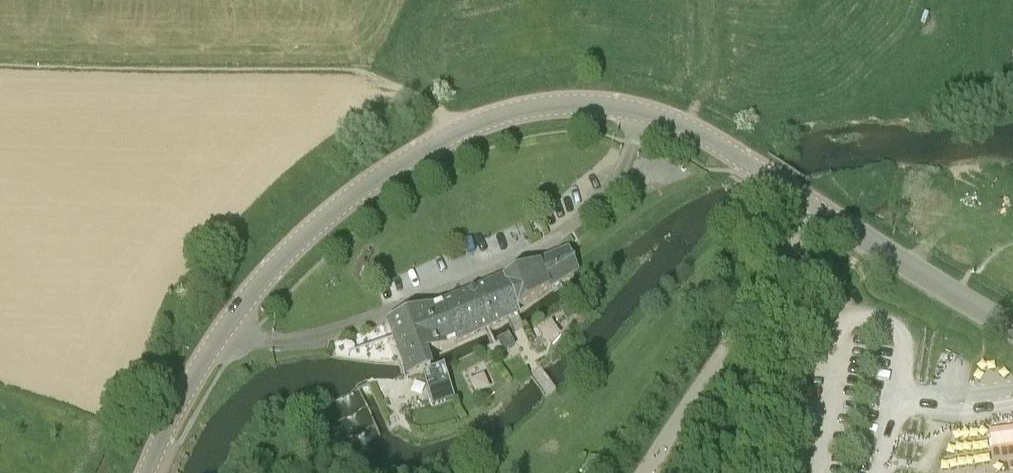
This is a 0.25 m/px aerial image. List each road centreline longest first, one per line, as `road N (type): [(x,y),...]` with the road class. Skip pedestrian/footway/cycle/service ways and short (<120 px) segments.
road 1 (tertiary): [(148,472),(224,330),(287,253),(355,193),(497,116),(560,104),(640,111)]
road 2 (tertiary): [(1012,327),(703,134),(640,111)]
road 3 (track): [(452,135),(428,104),(349,69)]

